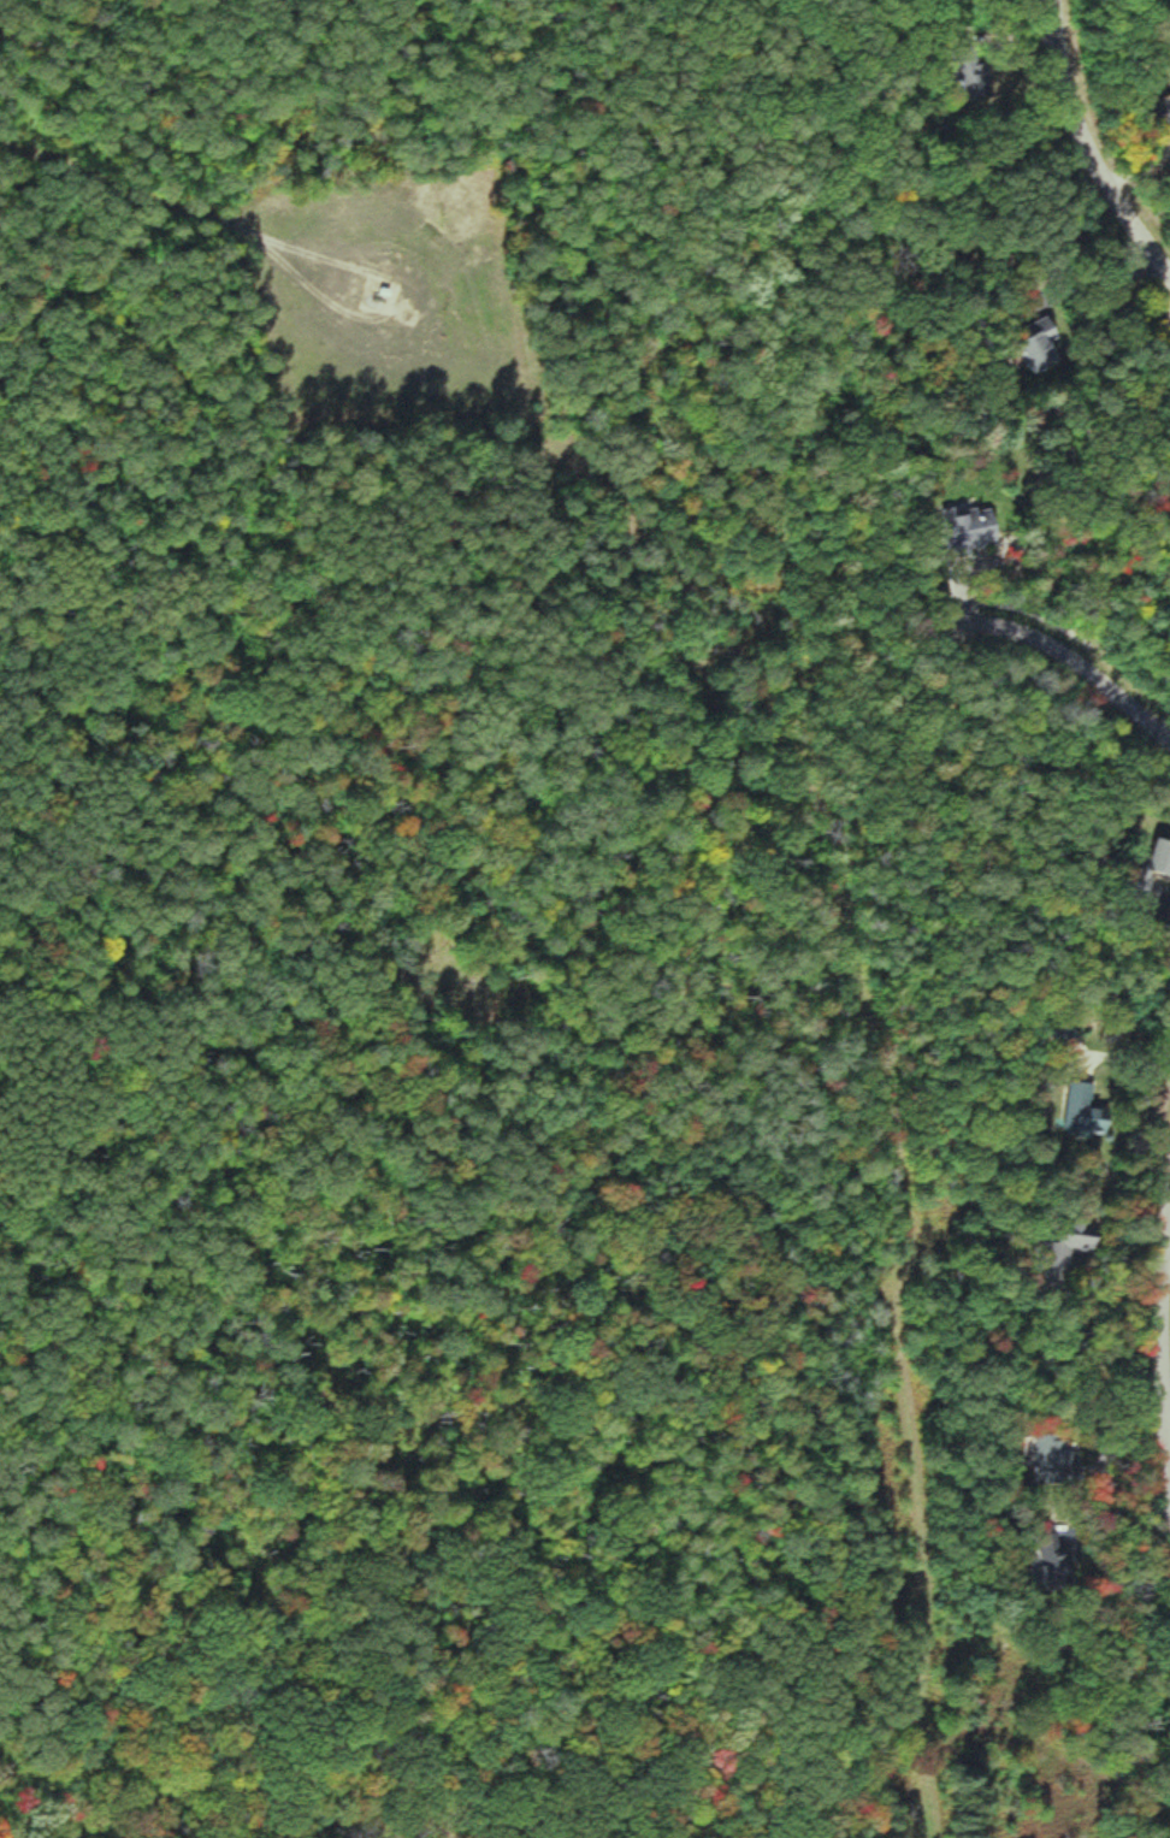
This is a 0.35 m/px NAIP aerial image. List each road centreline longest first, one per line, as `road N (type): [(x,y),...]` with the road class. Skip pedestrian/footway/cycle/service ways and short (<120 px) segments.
road 1 (track): [(0,141),(319,258)]
road 2 (residential): [(1169,276),(1087,154),(1063,67),(1061,0)]
road 3 (residential): [(1169,1476),(1162,1354),(1169,1205)]
road 4 (residential): [(1169,738),(1053,642),(961,611)]

